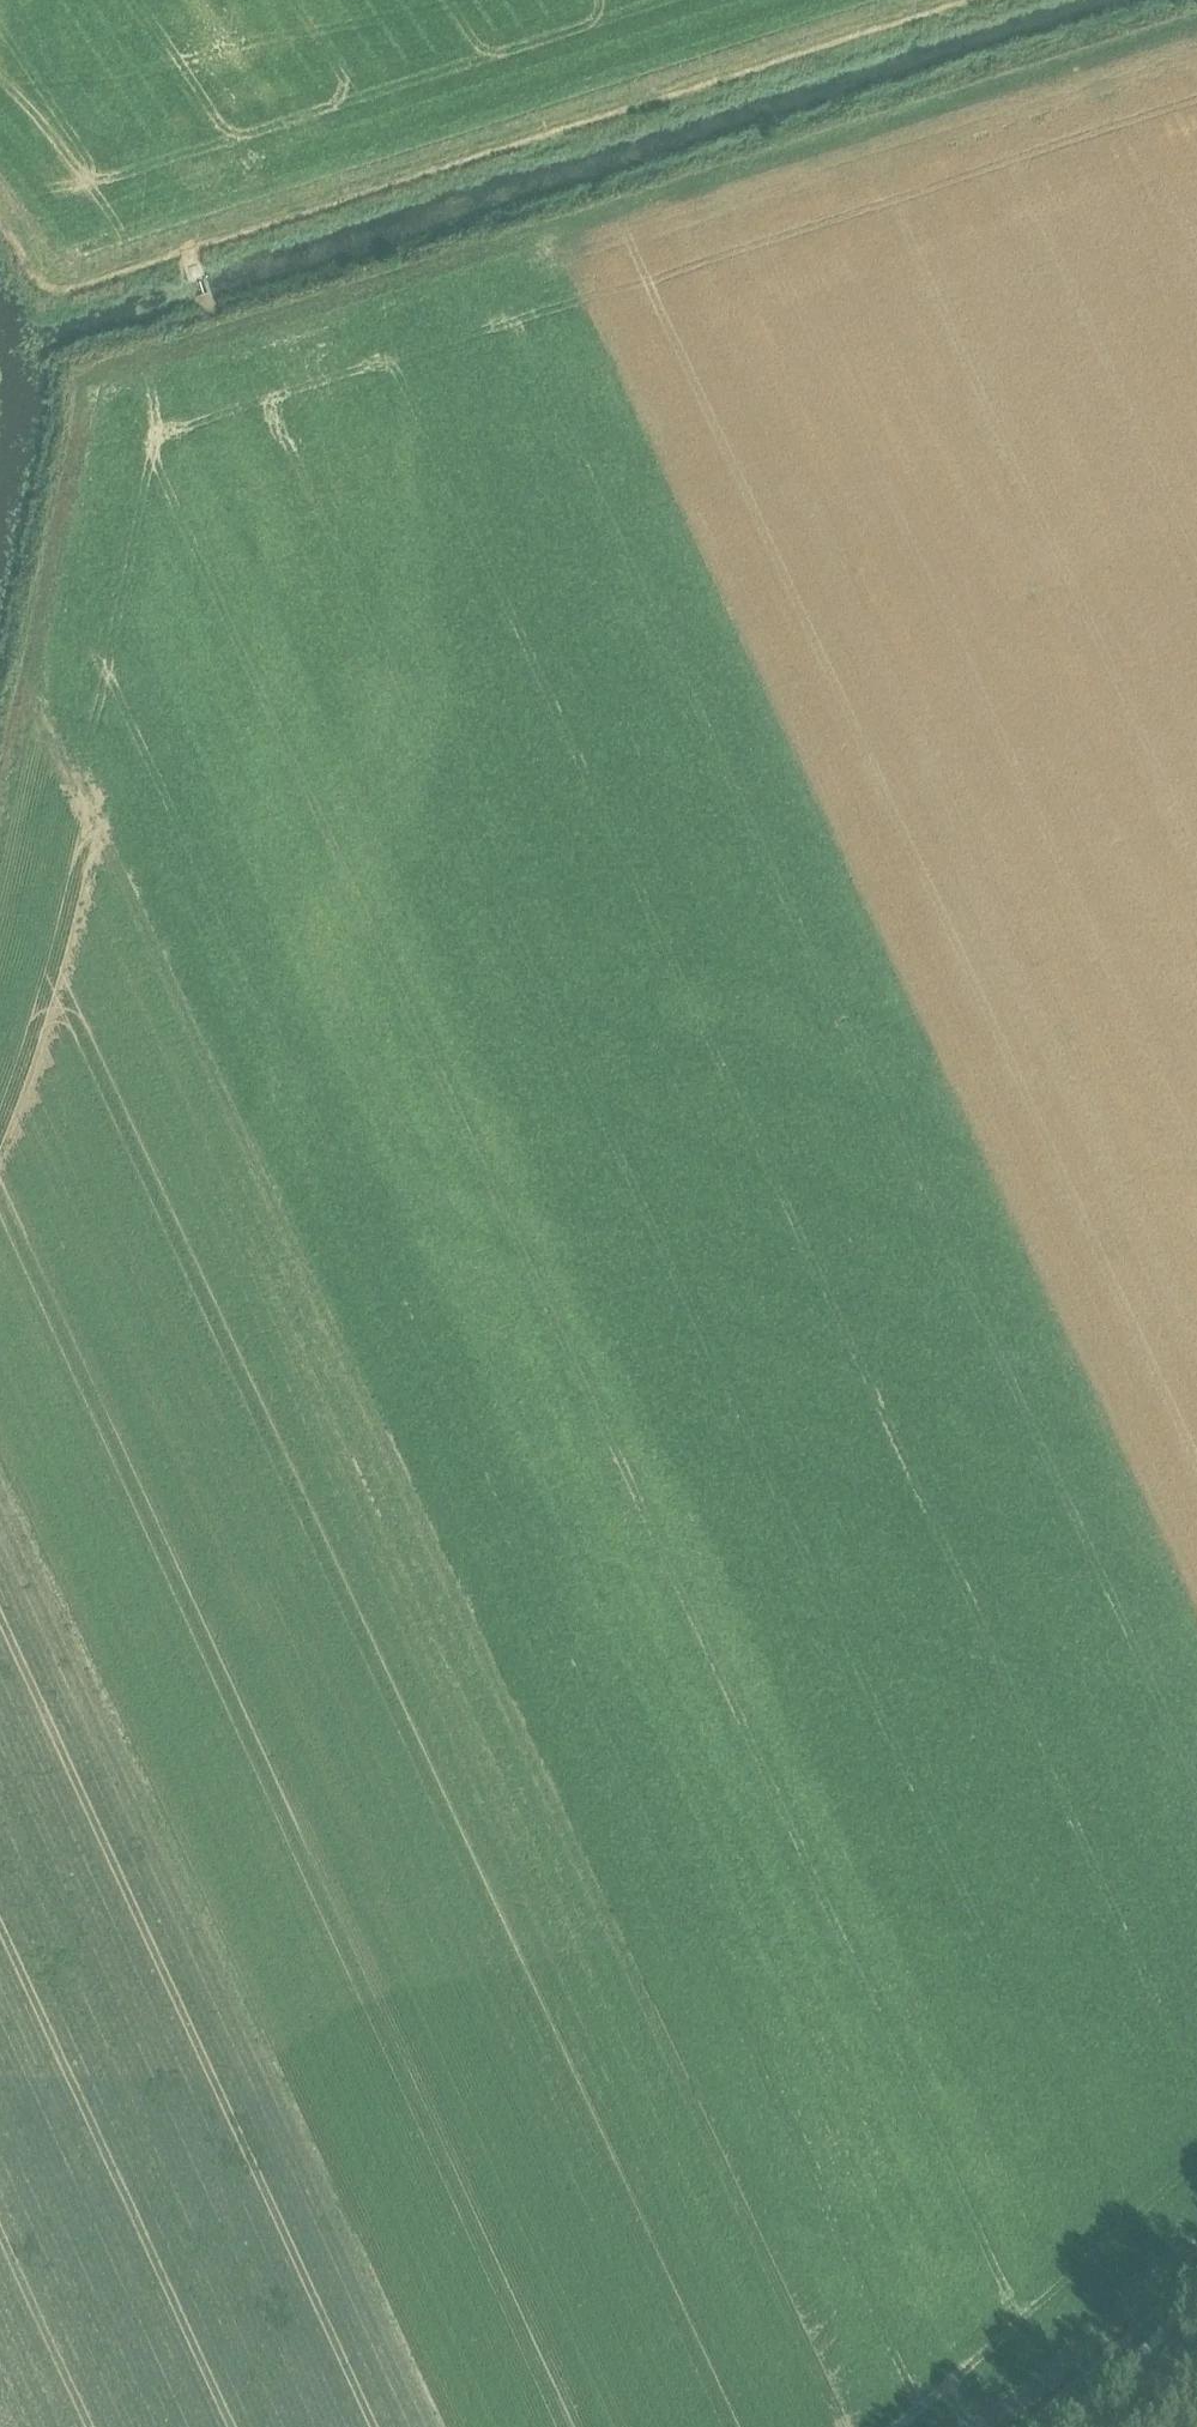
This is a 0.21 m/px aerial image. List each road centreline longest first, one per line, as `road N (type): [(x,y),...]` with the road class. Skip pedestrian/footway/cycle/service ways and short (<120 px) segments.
road 1 (unclassified): [(1057,2426),(1179,2319)]

